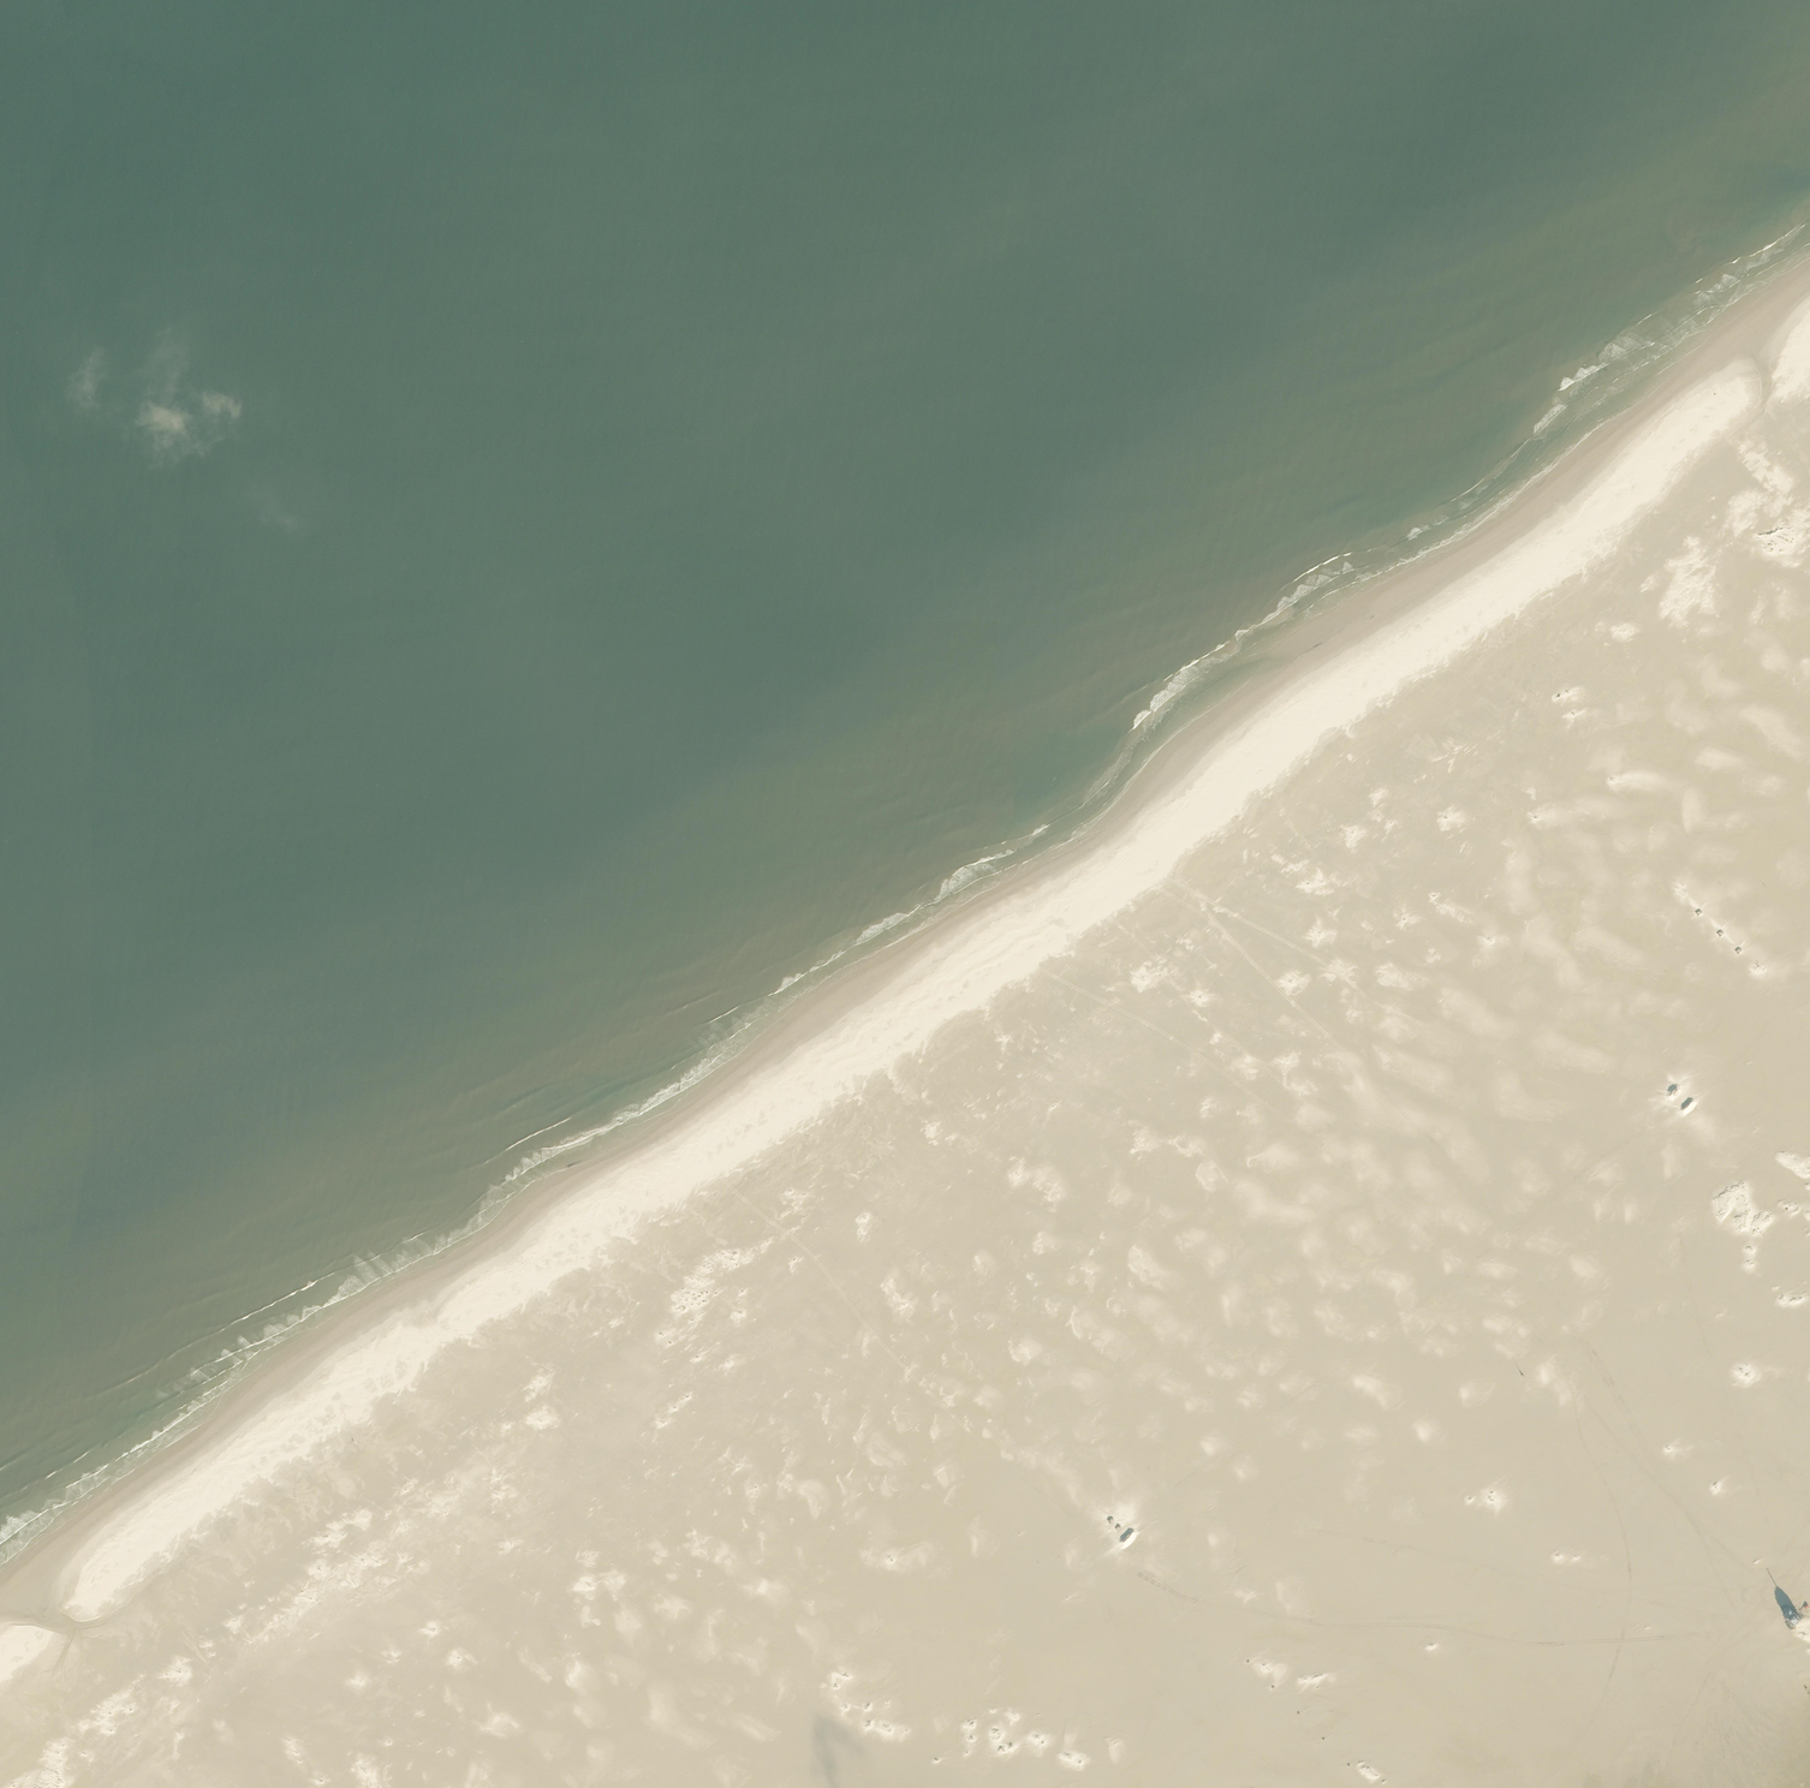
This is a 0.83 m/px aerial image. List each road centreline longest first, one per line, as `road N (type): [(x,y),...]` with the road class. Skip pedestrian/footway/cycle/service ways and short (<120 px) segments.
road 1 (track): [(71,1787),(400,1590),(1809,506)]

